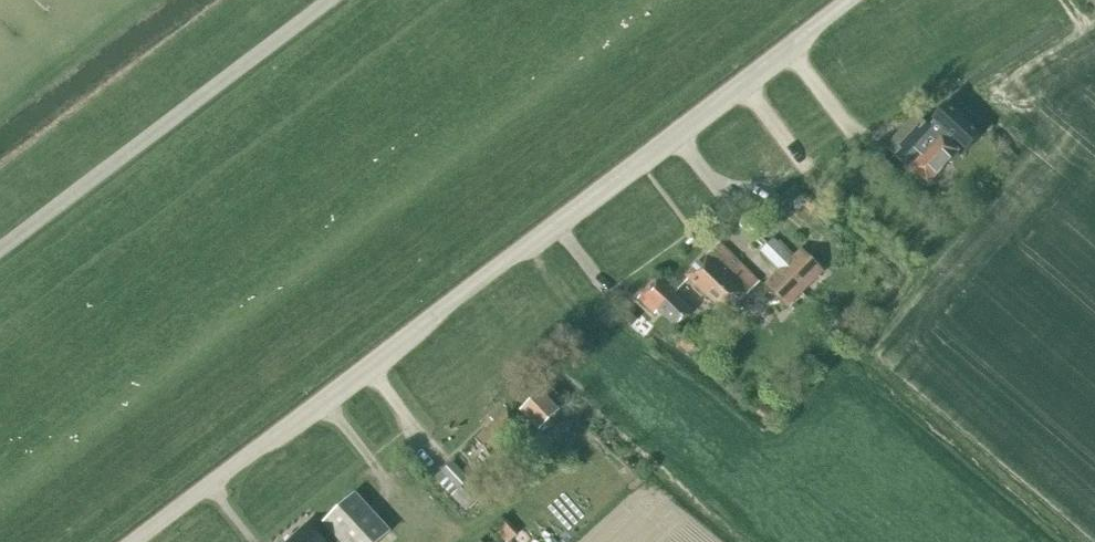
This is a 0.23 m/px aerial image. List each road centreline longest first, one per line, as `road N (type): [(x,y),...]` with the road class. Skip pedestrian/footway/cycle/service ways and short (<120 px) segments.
road 1 (unclassified): [(133,541),(846,0)]

